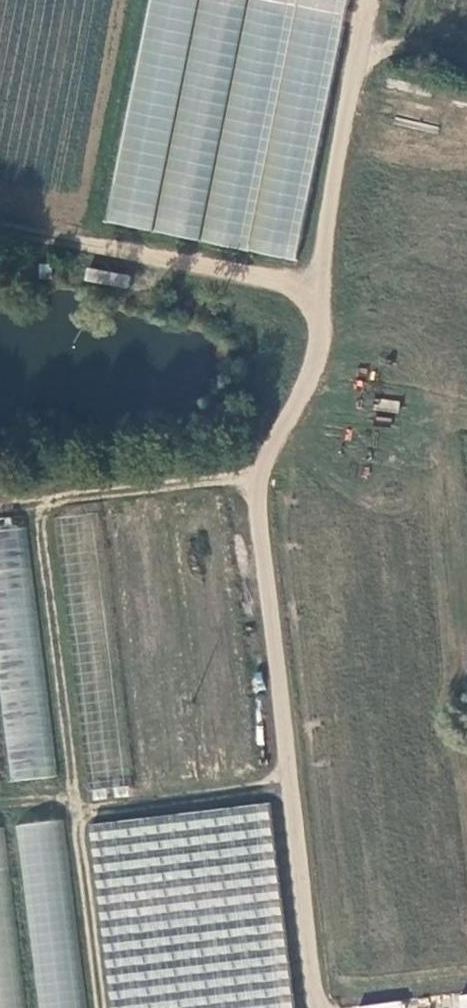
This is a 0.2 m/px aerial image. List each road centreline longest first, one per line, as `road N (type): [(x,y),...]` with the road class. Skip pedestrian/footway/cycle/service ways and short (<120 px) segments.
road 1 (track): [(375,0),(317,293),(319,346),(256,478),(320,1007)]
road 2 (track): [(317,293),(0,222)]

